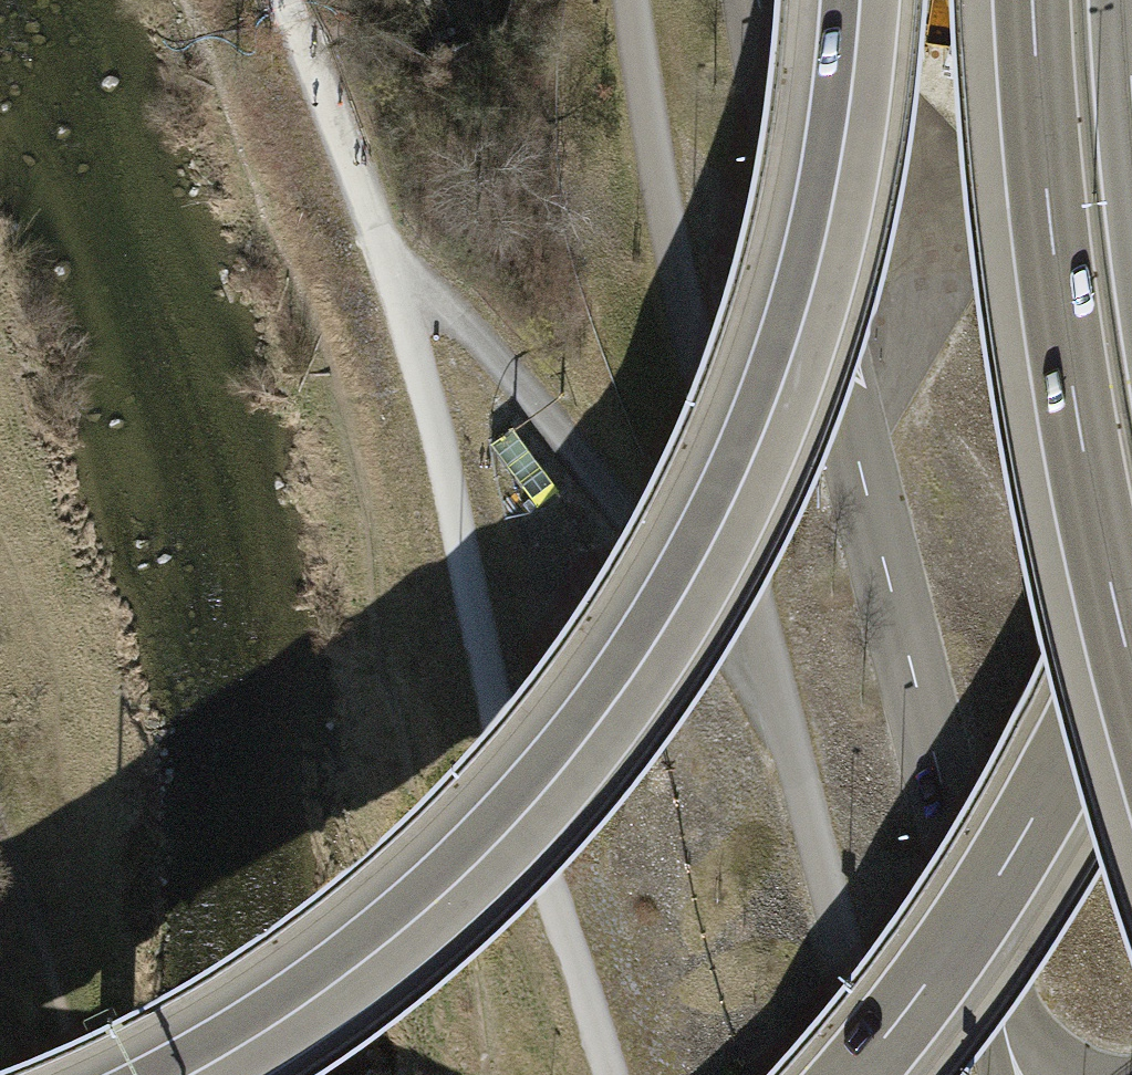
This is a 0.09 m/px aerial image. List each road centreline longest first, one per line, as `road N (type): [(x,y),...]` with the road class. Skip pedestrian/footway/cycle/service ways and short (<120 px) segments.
road 1 (motorway): [(844,0),(826,150),(792,309),(735,467),(662,606),(560,751),(461,858),(350,953),(158,1074)]
road 2 (primary): [(758,0),(843,410),(990,984)]
road 3 (track): [(610,1074),(505,765),(439,447),(395,284)]
road 4 (motorway): [(1033,0),(1054,286),(1079,441),(1131,675)]
road 5 (track): [(395,284),(463,323),(637,523),(779,709)]
road 6 (motorway): [(856,1074),(982,906),(1131,623)]
road 7 (track): [(395,284),(285,0)]

